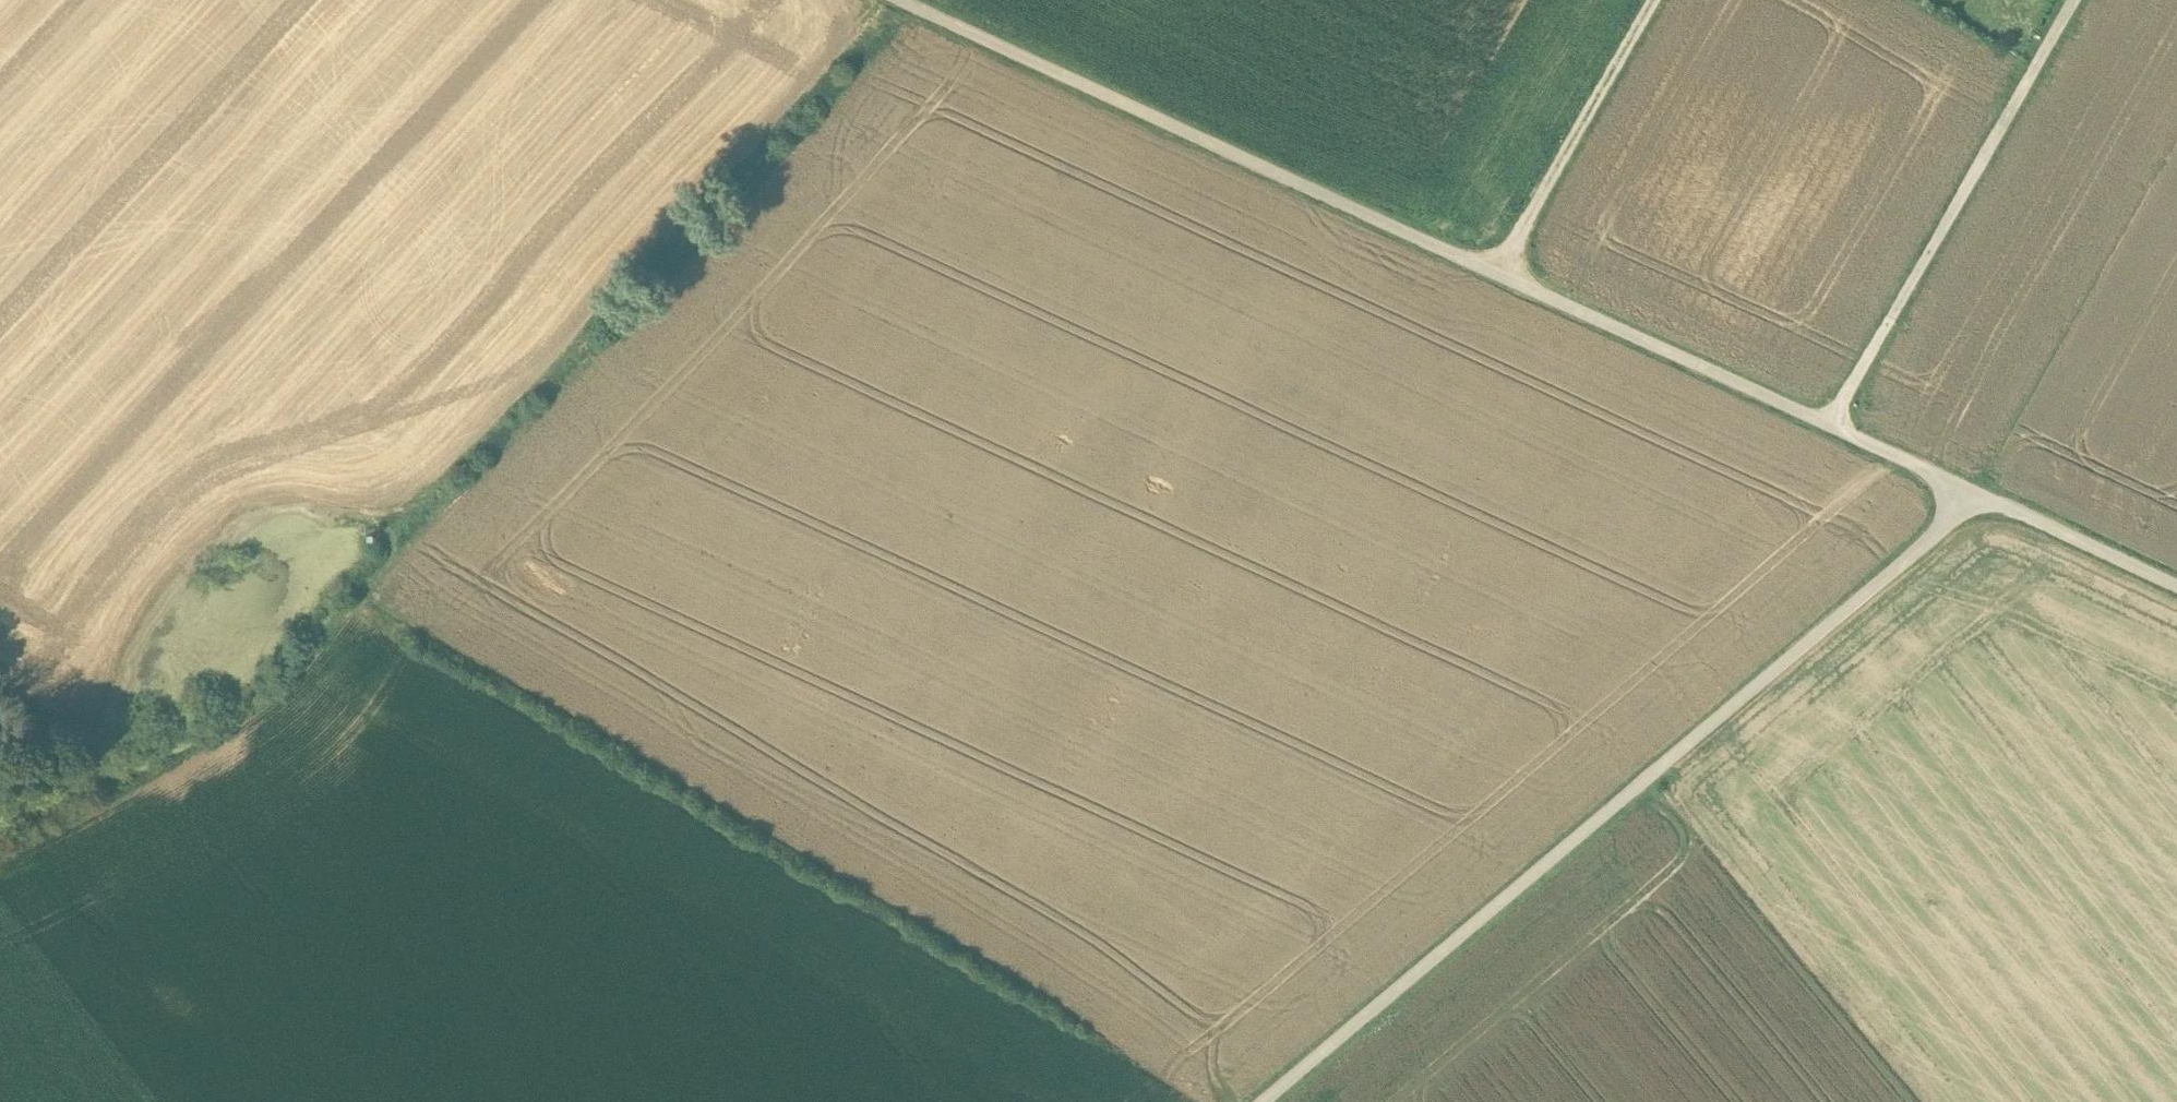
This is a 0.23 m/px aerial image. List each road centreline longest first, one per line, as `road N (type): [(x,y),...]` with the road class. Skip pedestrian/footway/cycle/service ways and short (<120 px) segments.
road 1 (track): [(898,0),(1985,497)]
road 2 (track): [(1266,1101),(1985,497)]
road 3 (track): [(2072,0),(1831,426)]
road 4 (track): [(1495,271),(1656,0)]
road 5 (track): [(1985,497),(2176,588)]

